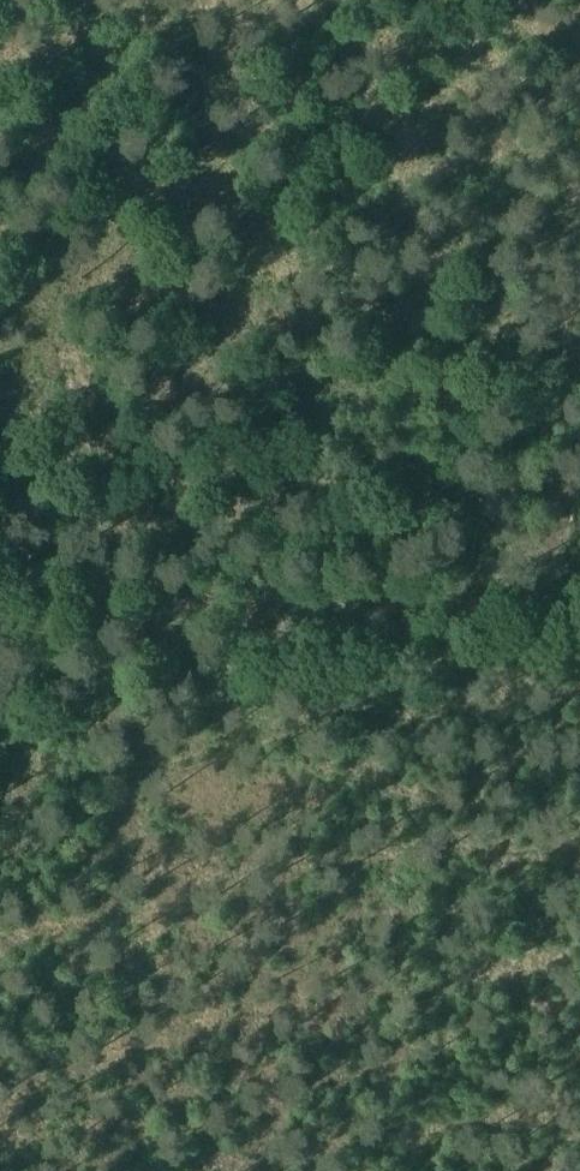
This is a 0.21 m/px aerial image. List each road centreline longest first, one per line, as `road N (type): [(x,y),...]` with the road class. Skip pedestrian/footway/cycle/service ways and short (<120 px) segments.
road 1 (track): [(579,658),(0,747)]

